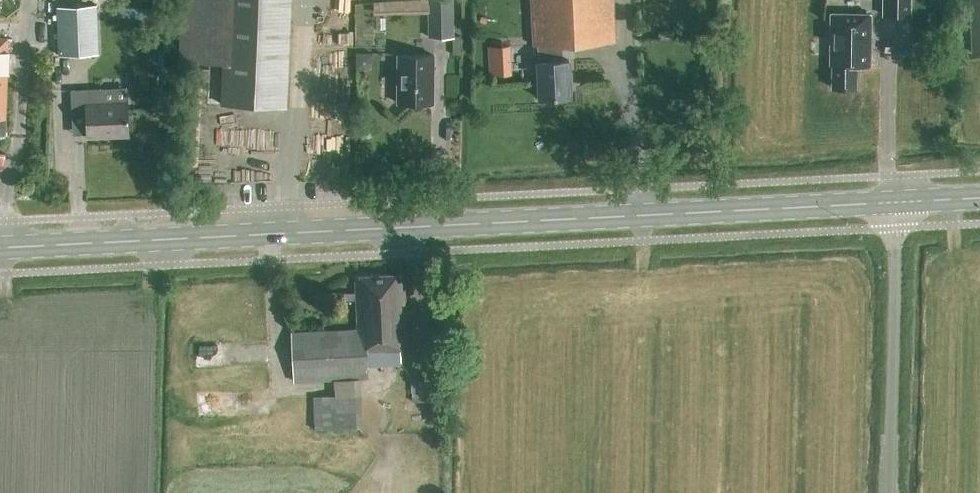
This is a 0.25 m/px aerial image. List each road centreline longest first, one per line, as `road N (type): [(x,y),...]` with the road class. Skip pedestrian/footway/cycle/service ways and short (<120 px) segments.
road 1 (primary): [(0,248),(897,203)]
road 2 (unclassified): [(891,492),(897,203)]

